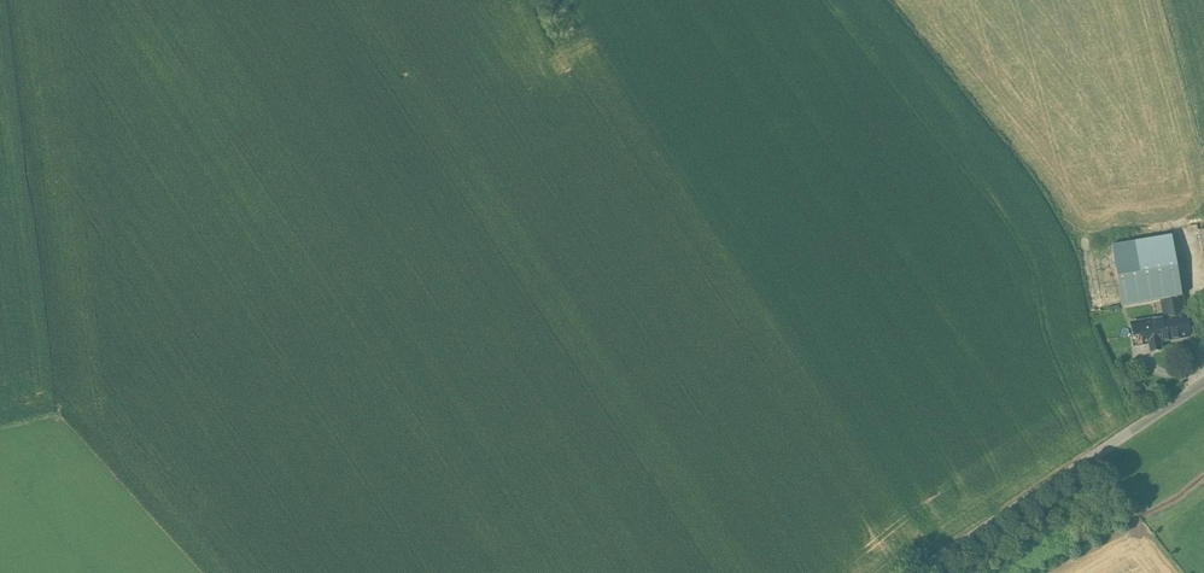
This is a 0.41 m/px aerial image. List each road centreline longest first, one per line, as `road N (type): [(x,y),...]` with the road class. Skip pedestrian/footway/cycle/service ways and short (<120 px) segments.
road 1 (unclassified): [(1203,383),(921,572)]

